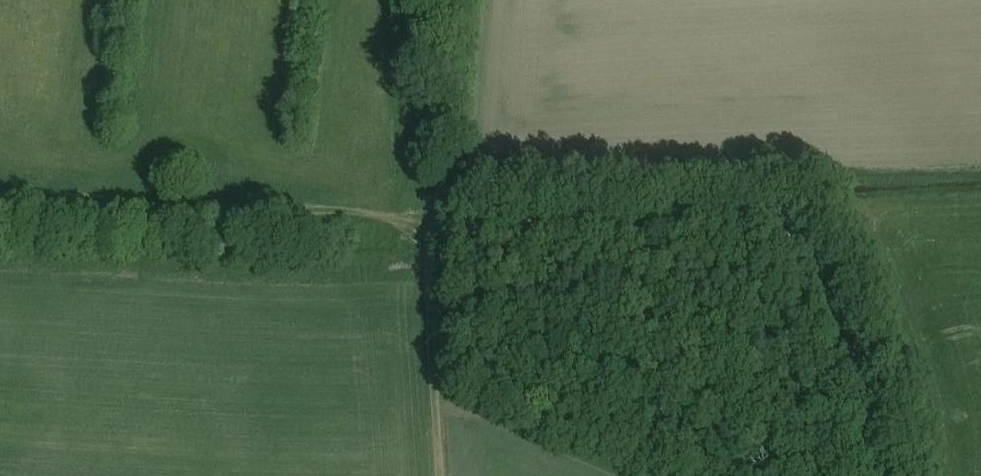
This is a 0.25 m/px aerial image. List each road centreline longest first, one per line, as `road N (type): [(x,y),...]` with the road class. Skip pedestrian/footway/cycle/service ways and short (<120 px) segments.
road 1 (track): [(429,229),(730,223),(782,234),(811,259),(845,319),(882,475)]
road 2 (track): [(429,229),(439,475)]

